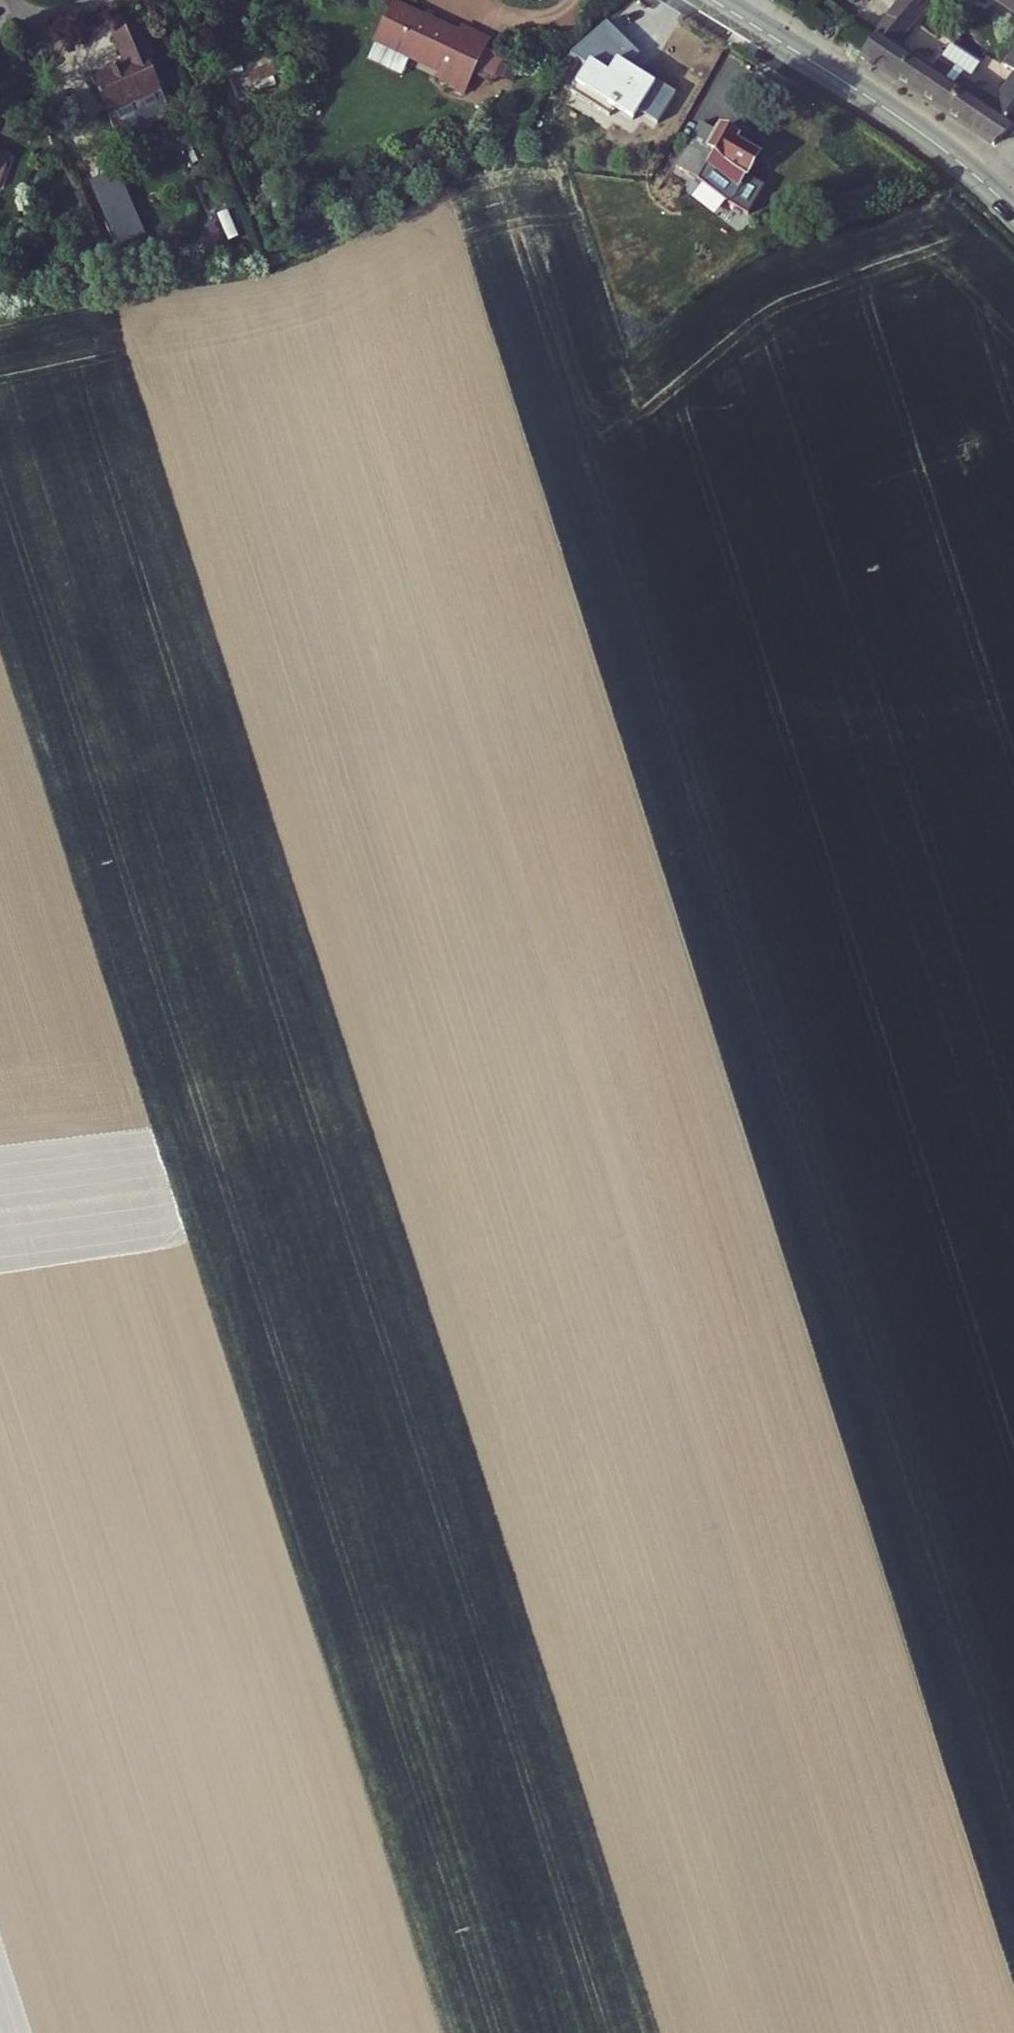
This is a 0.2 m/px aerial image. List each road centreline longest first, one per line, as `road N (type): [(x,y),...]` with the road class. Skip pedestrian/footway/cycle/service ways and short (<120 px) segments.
road 1 (tertiary): [(712,0),(919,131),(1013,212)]

